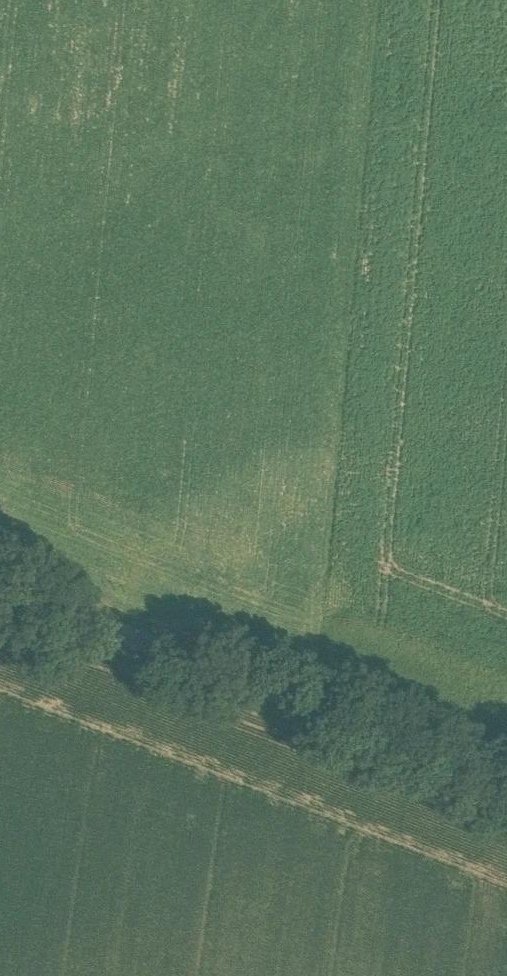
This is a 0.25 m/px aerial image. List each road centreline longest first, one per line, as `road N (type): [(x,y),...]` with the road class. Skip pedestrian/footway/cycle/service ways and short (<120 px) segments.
road 1 (tertiary): [(506,778),(0,582)]

